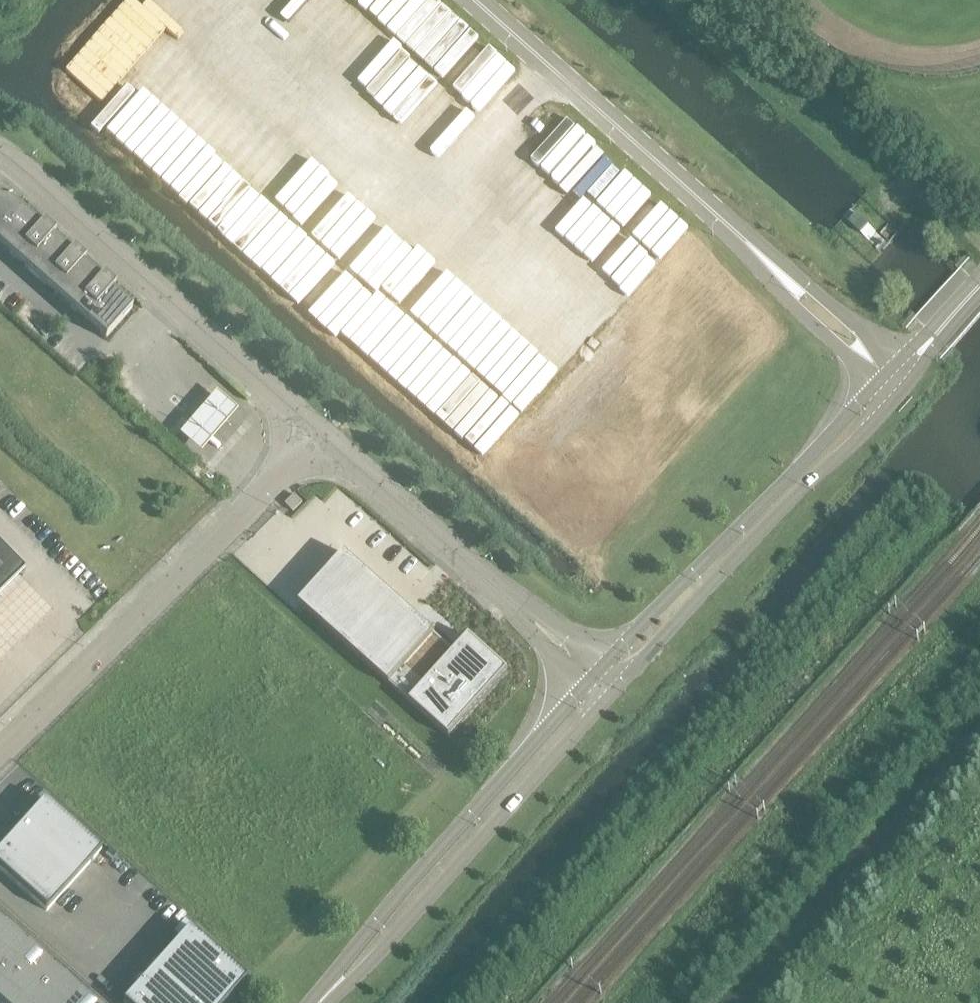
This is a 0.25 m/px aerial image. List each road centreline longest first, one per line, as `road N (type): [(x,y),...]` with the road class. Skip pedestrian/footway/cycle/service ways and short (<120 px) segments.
road 1 (track): [(609,1002),(975,594)]
road 2 (unclassified): [(320,440),(0,754)]
road 3 (unclassified): [(0,162),(320,440)]
road 4 (secondary): [(614,695),(904,390)]
road 5 (secondary): [(324,995),(359,975),(614,695)]
road 6 (secondary): [(587,686),(415,875),(324,995)]
road 7 (tertiary): [(475,0),(776,271)]
road 8 (secondary): [(877,384),(603,669)]
road 9 (unclassified): [(320,440),(527,616)]
road 10 (tertiary): [(776,271),(796,306),(877,384)]
road 11 (tertiary): [(896,364),(815,292),(776,271)]

